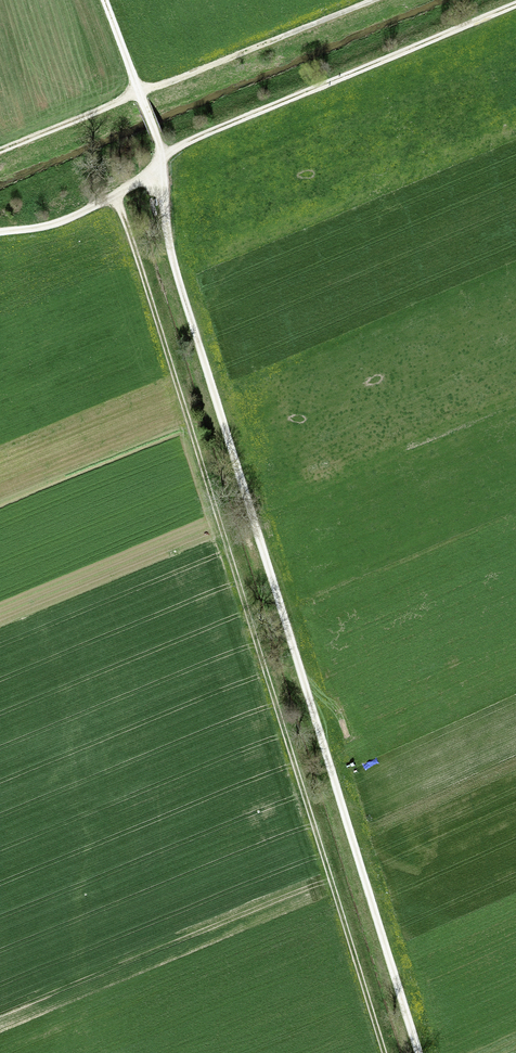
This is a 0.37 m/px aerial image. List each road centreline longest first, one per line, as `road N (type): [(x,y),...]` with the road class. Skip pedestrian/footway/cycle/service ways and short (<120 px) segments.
road 1 (track): [(138,93),(163,156),(176,279),(417,1052)]
road 2 (track): [(386,1052),(116,197)]
road 3 (track): [(515,3),(191,141),(116,197),(60,222),(0,232)]
road 4 (track): [(0,151),(365,0)]

